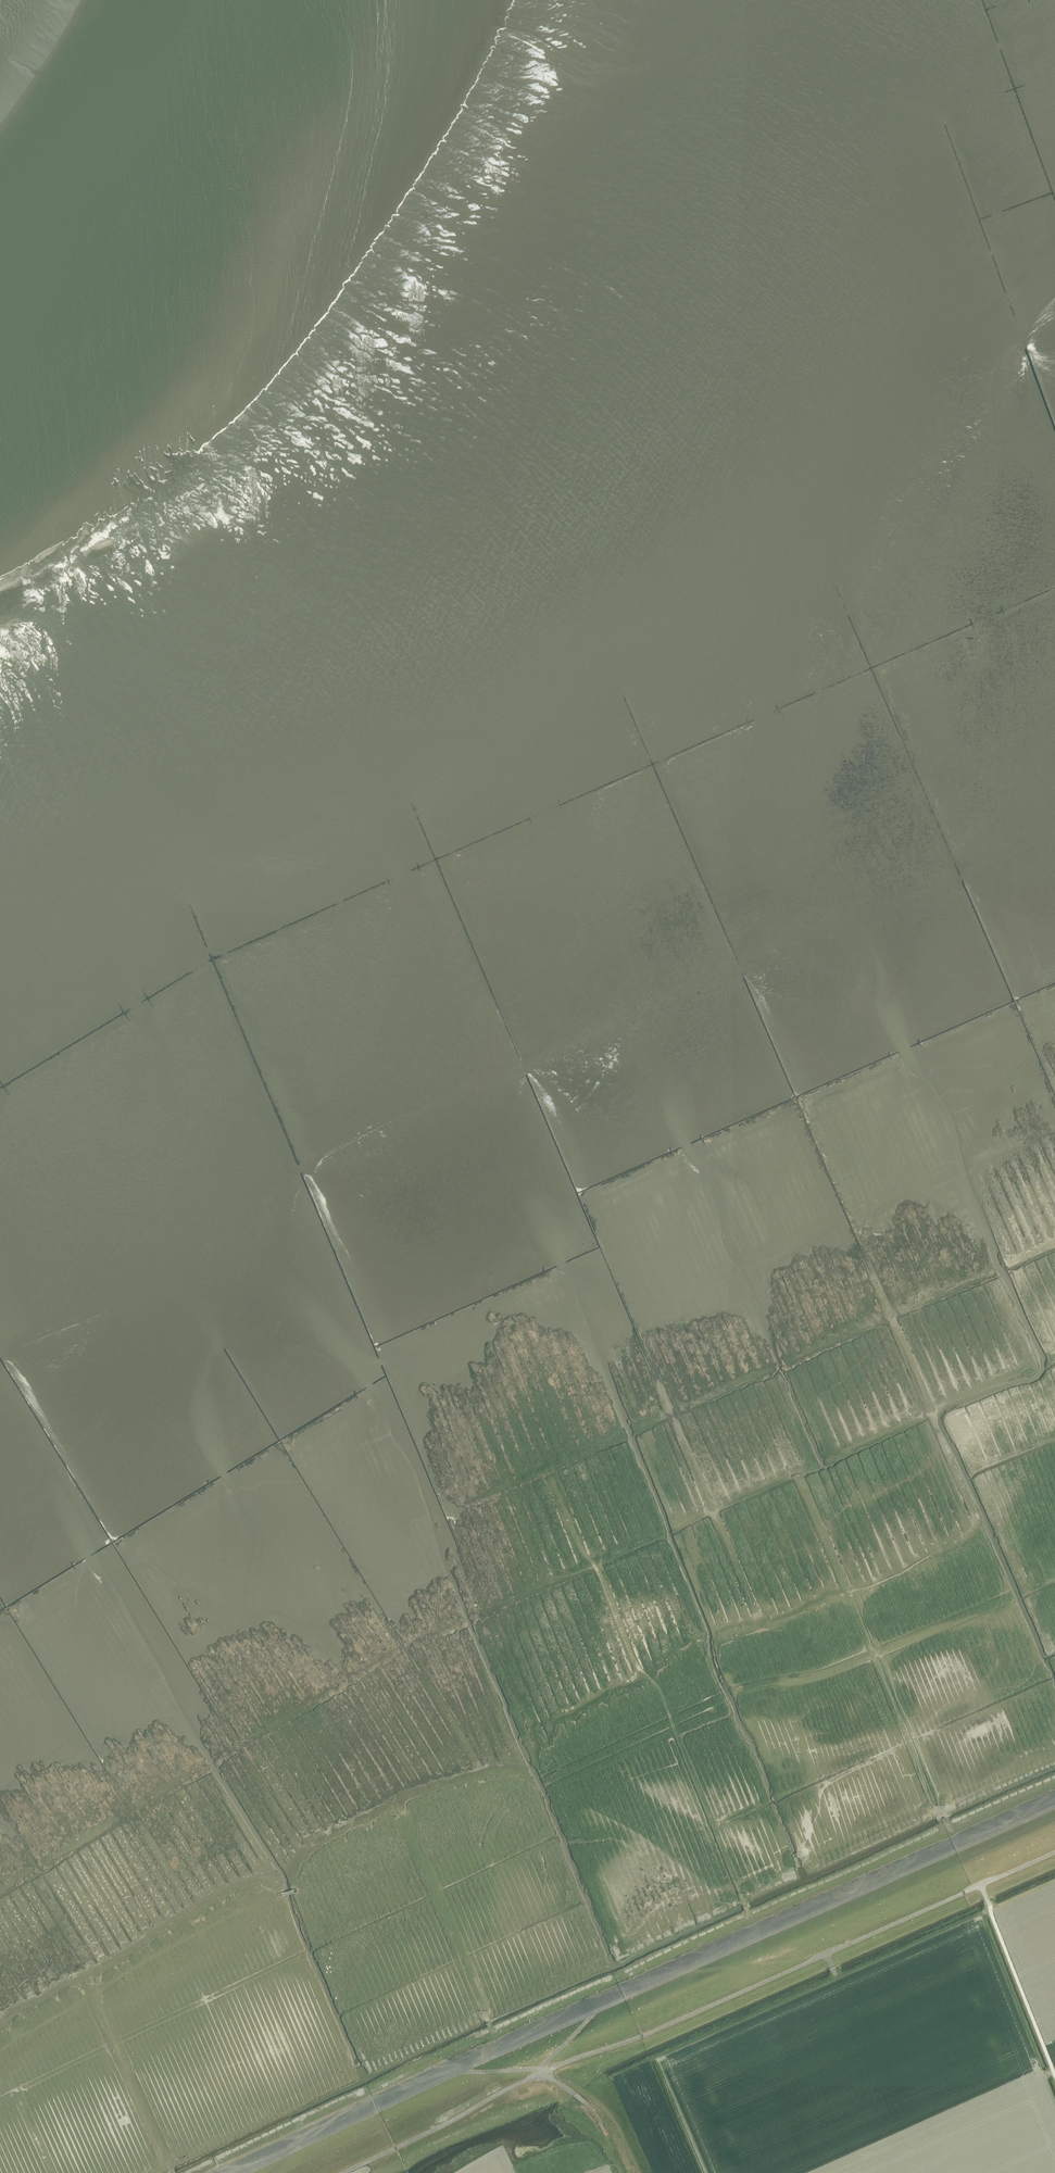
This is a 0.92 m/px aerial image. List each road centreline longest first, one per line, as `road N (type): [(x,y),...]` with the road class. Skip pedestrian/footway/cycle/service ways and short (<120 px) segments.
road 1 (track): [(245,2172),(1054,1806)]
road 2 (track): [(459,2072),(541,2073),(596,2011)]

